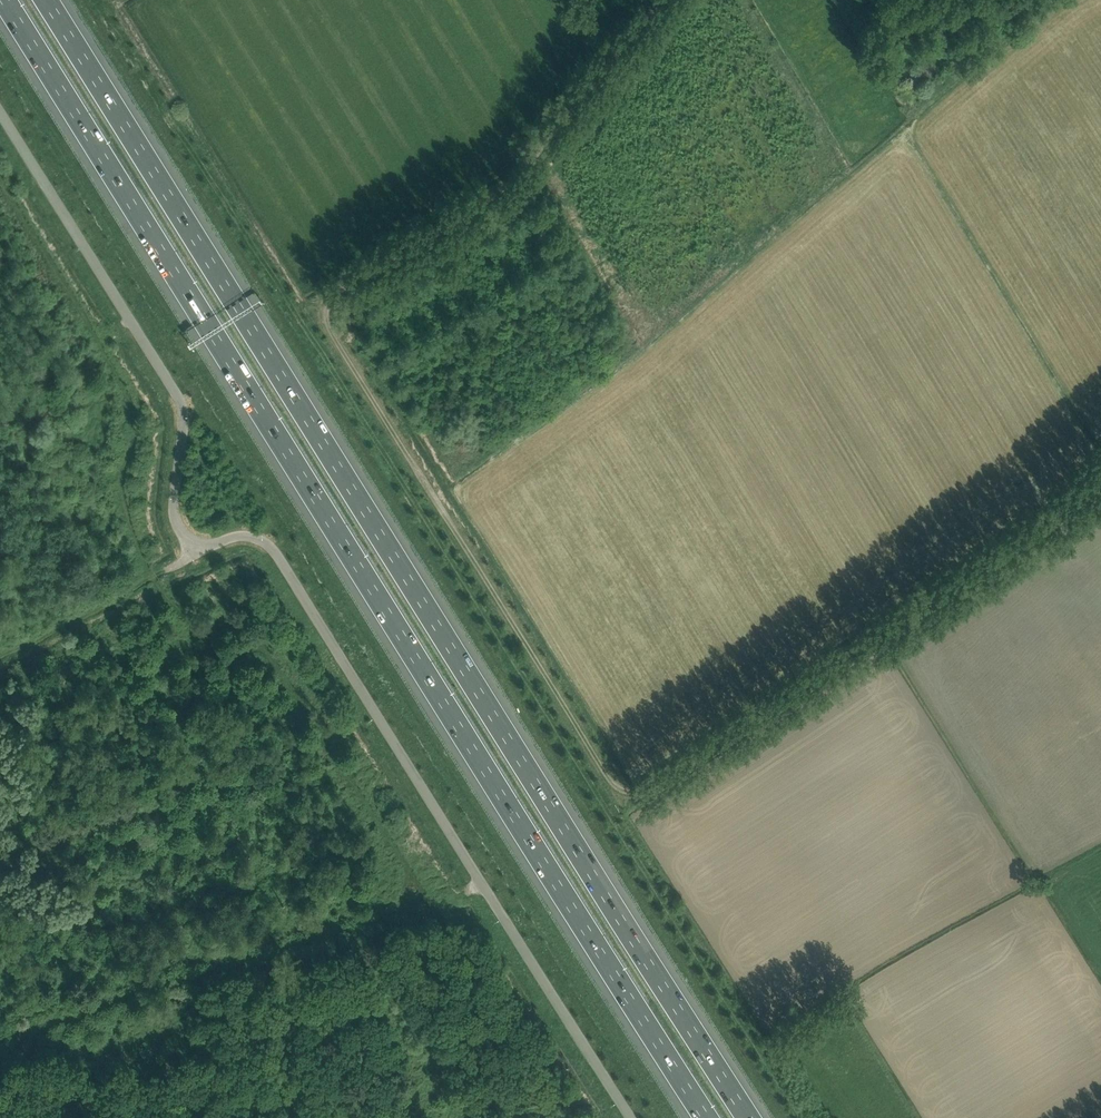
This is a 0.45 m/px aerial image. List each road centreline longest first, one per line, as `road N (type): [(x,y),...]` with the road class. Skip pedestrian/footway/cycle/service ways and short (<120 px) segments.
road 1 (track): [(1100,469),(1033,528),(649,787),(637,794),(615,786),(324,311),(336,292),(488,201),(660,0)]
road 2 (motorway): [(750,1117),(47,0)]
road 3 (motorway): [(7,0),(708,1117)]
road 4 (unclassified): [(636,1117),(272,546),(250,538),(192,543),(181,534),(174,515),(182,407),(0,111)]

